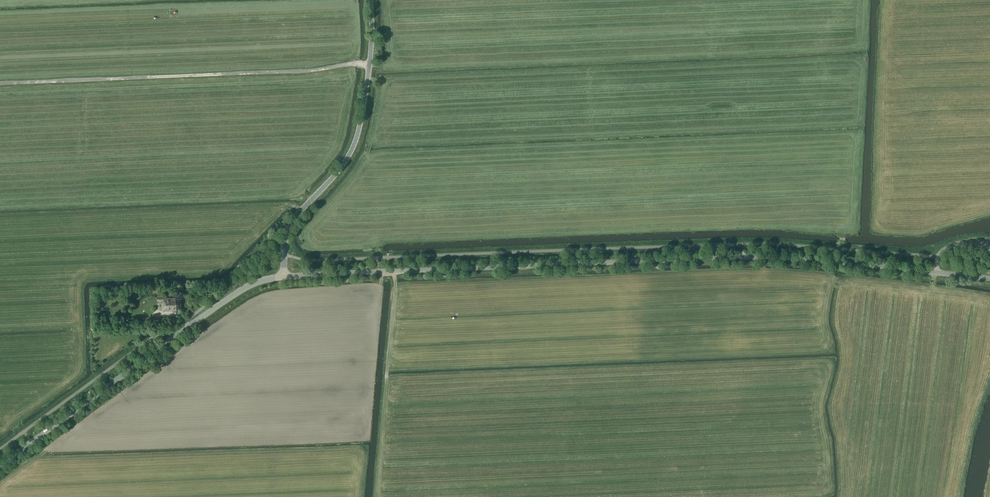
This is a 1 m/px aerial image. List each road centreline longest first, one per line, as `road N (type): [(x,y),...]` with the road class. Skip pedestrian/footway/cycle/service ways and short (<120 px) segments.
road 1 (secondary): [(989,278),(741,257),(283,277)]
road 2 (secondary): [(283,277),(233,295),(0,465)]
road 3 (tertiary): [(283,277),(290,223),(356,139),(370,0)]

